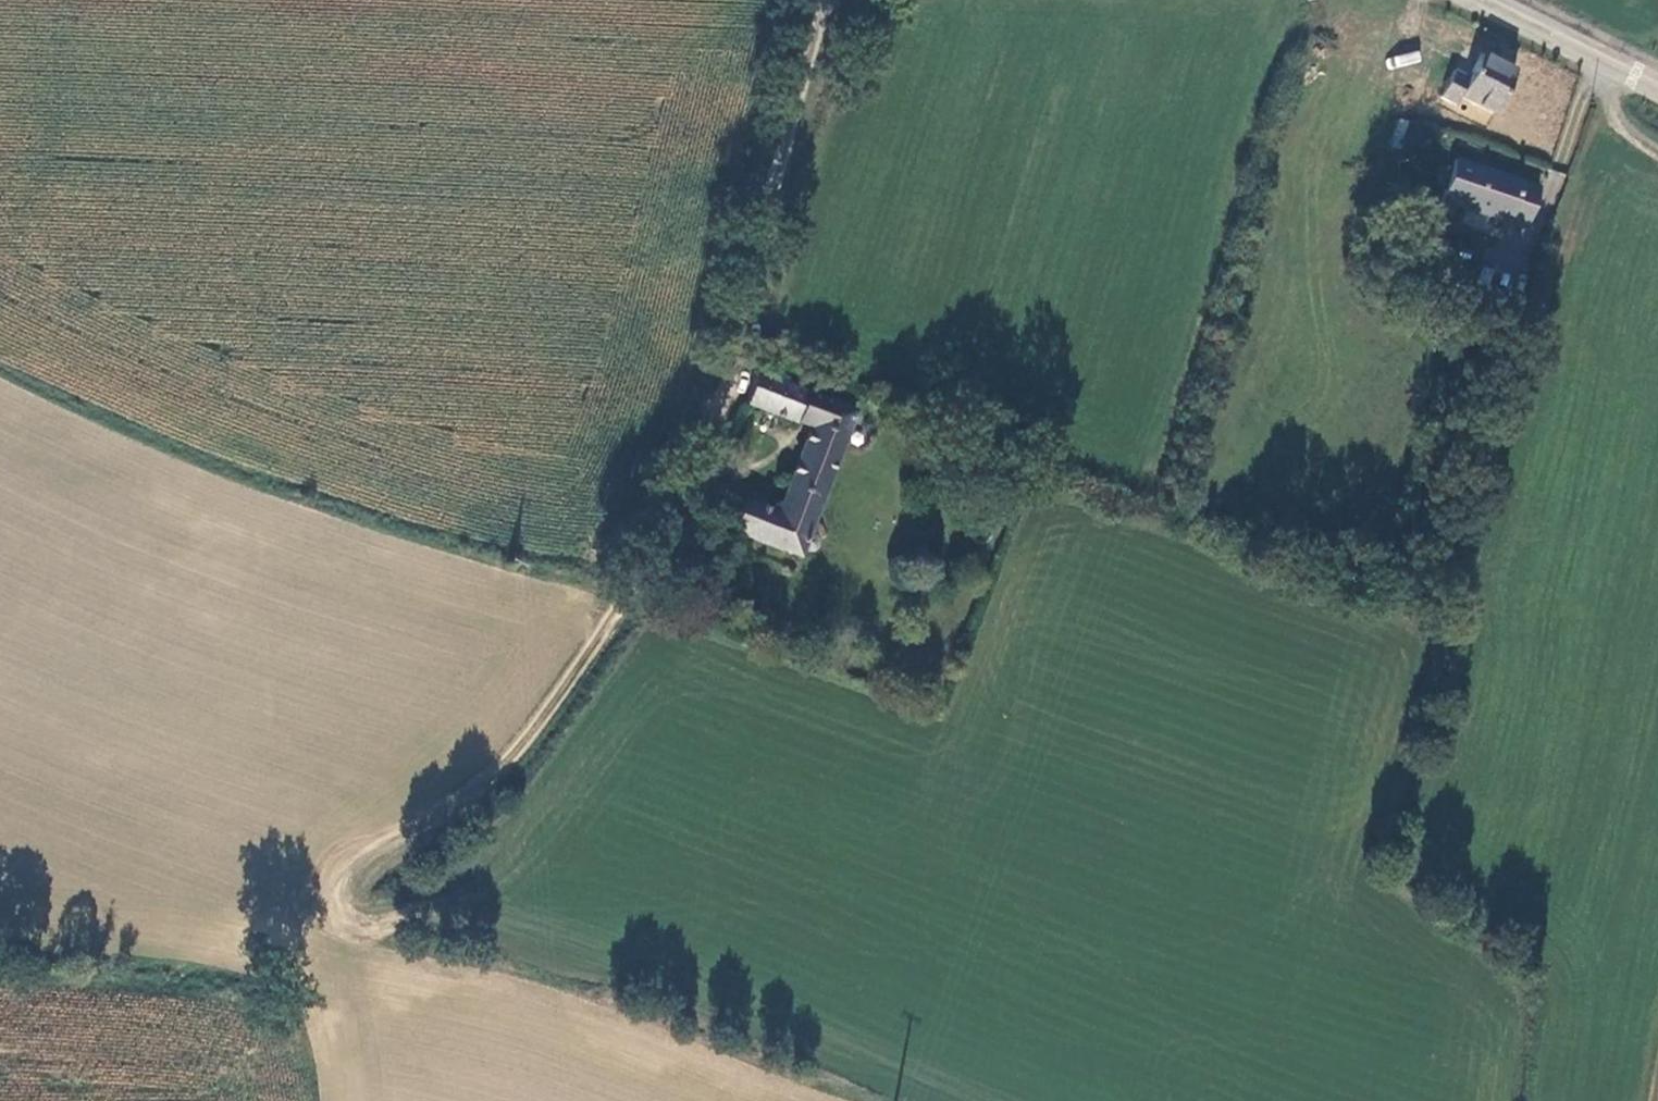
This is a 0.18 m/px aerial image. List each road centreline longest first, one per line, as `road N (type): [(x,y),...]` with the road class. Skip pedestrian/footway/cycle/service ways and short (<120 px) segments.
road 1 (unclassified): [(1493,0),(1657,83)]

